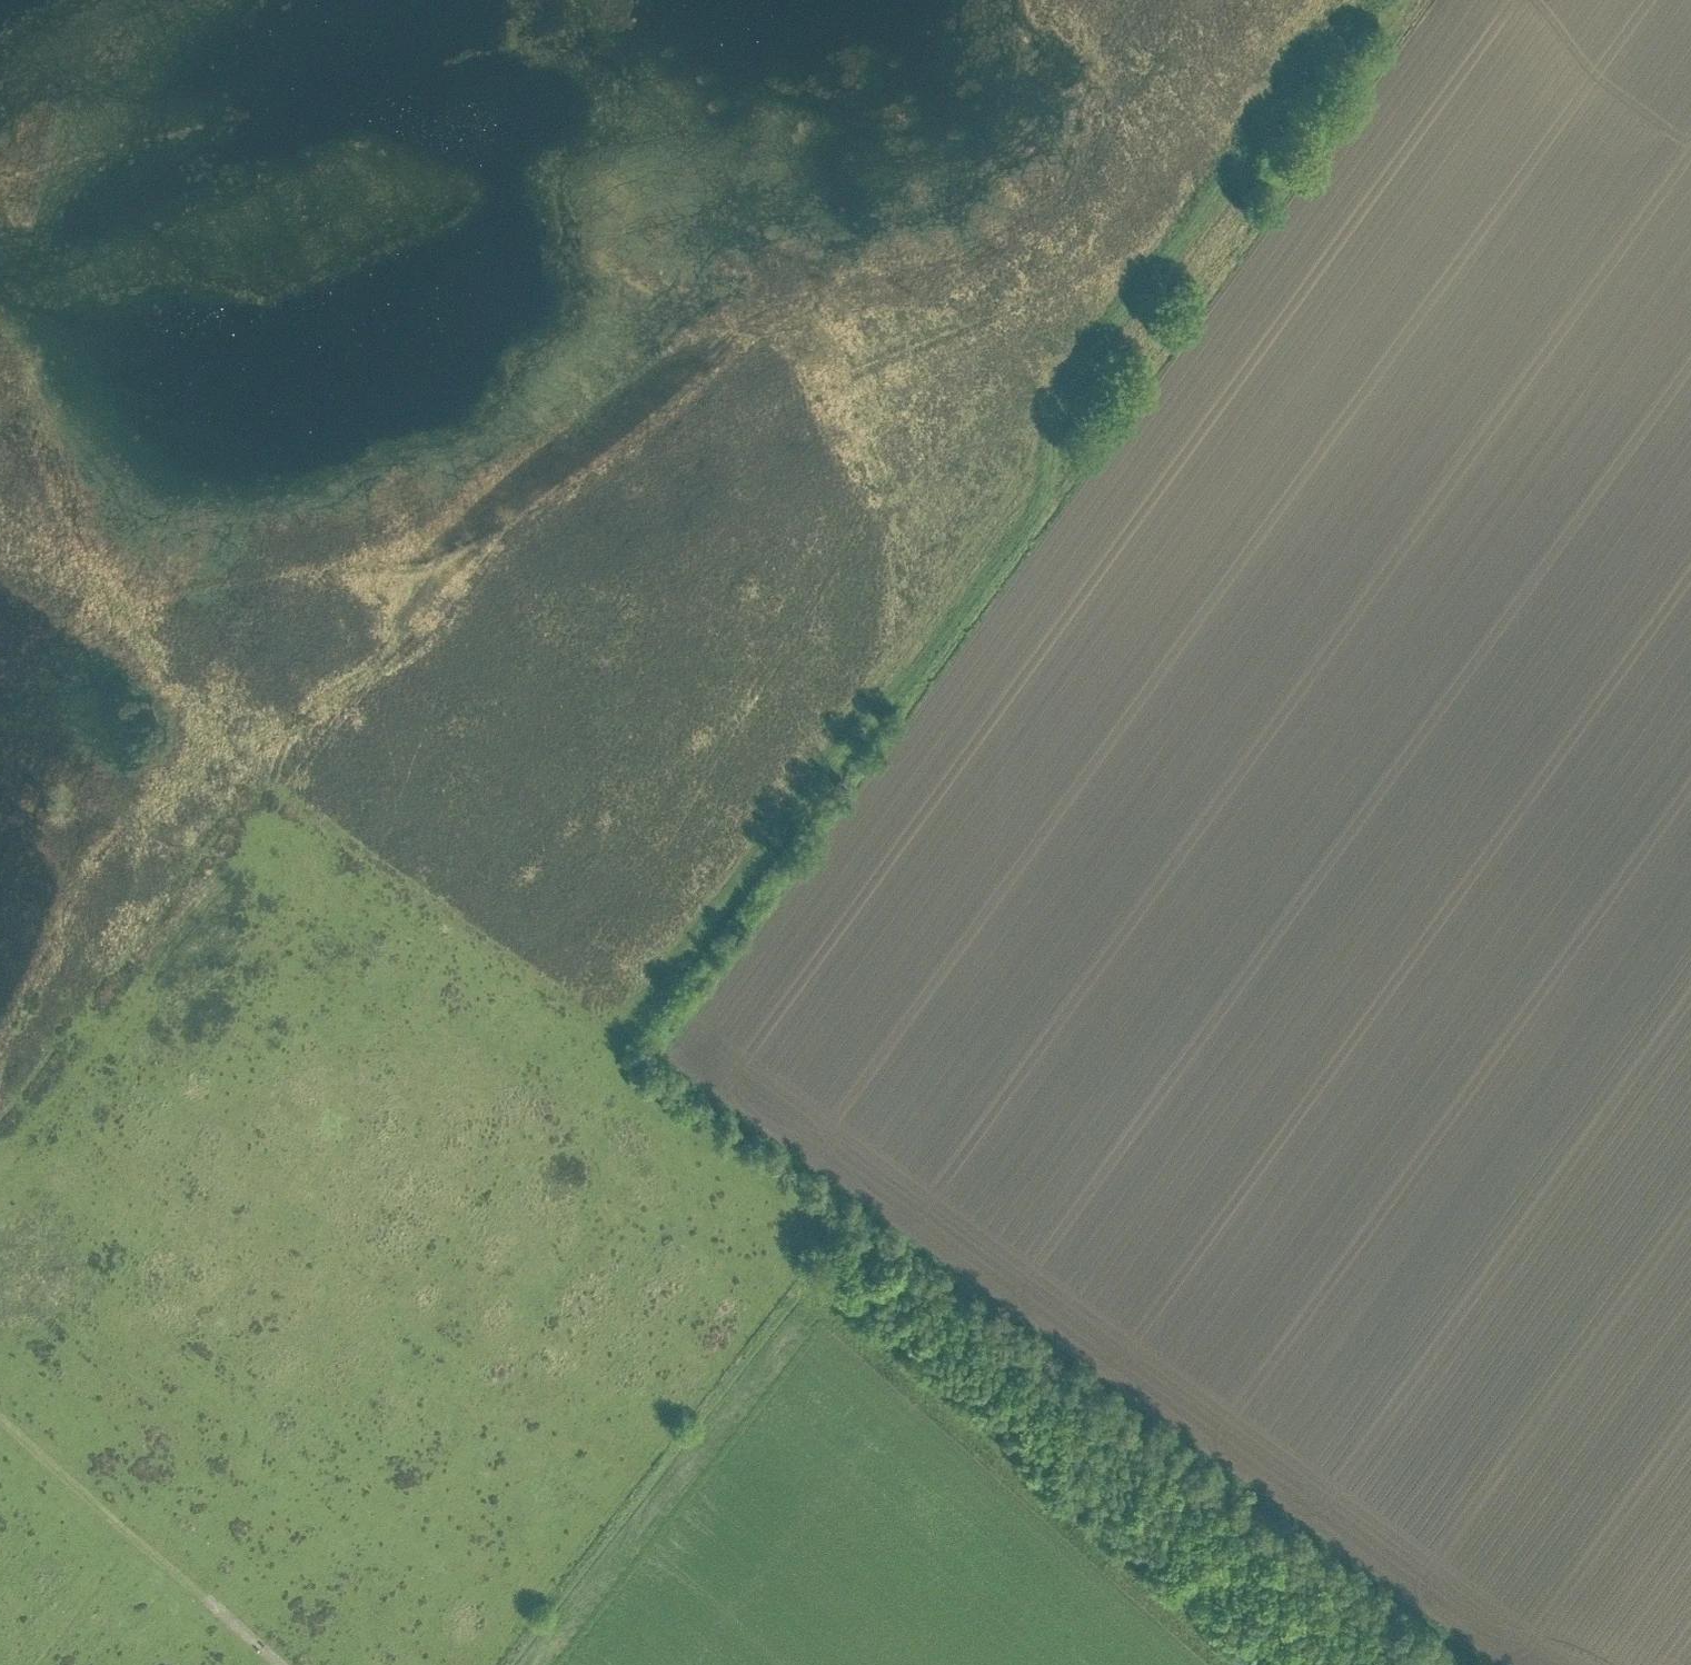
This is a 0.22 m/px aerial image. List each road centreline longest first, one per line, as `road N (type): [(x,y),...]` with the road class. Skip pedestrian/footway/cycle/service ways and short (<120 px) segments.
road 1 (track): [(285,1664),(0,1412)]

